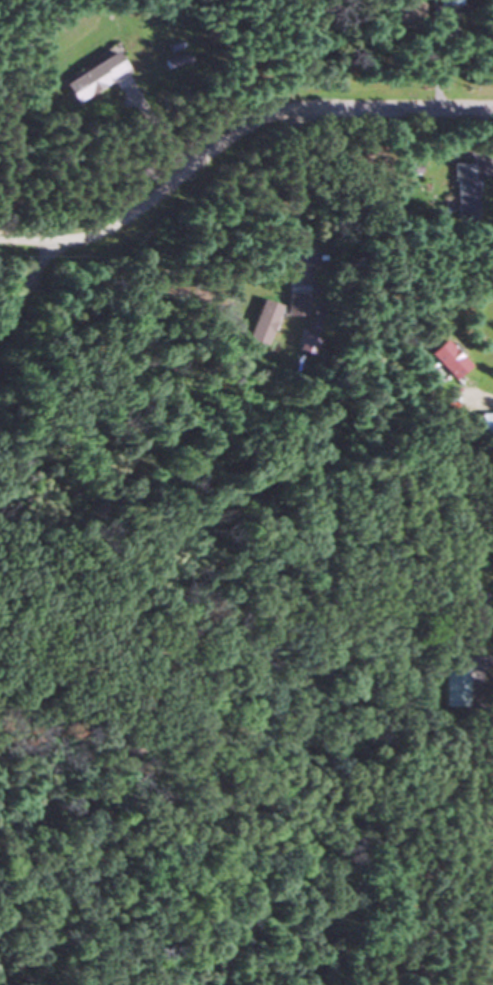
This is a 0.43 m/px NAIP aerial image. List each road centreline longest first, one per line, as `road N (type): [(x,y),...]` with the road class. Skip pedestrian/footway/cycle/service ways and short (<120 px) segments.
road 1 (residential): [(0,233),(79,235),(236,127),(273,113),(492,112)]

